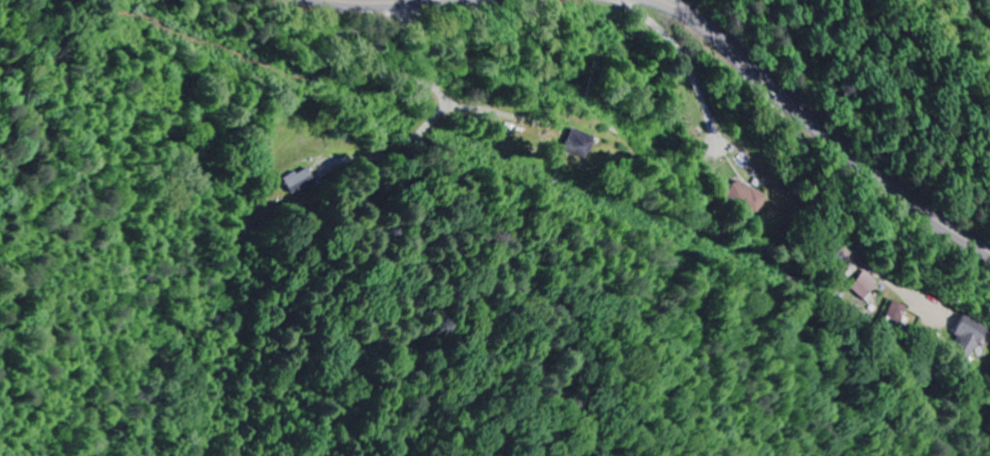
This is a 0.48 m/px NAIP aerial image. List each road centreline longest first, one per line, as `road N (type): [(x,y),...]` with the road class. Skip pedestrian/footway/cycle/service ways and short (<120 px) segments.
road 1 (secondary): [(652,0),(704,27),(883,181),(989,252)]
road 2 (residential): [(412,1),(402,37),(351,42),(345,62),(357,74),(434,101),(467,127)]

